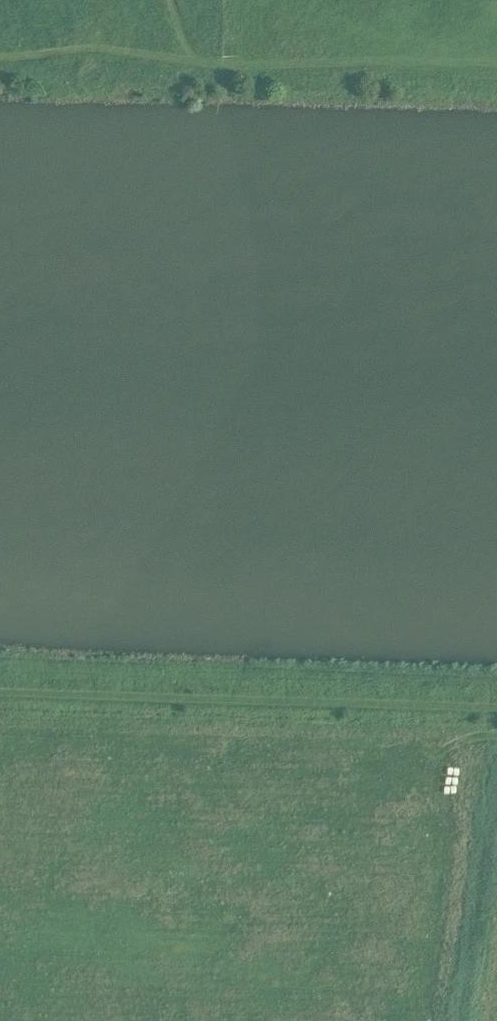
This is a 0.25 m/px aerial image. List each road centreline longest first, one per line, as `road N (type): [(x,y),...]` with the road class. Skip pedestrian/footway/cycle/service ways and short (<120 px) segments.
road 1 (track): [(0,694),(496,710)]
road 2 (track): [(170,0),(189,54),(201,63),(496,61)]
road 3 (track): [(0,55),(189,54)]

